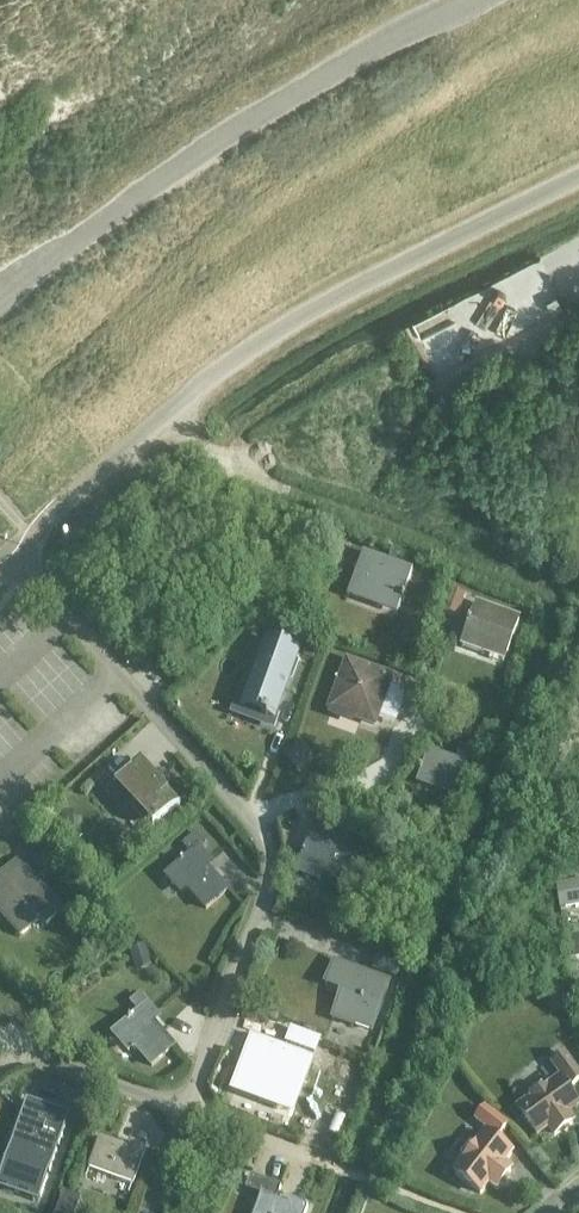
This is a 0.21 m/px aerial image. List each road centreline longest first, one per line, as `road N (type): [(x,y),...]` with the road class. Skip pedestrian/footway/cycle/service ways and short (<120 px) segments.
road 1 (unclassified): [(19,564),(53,512),(207,380),(290,324),(578,178)]
road 2 (unclassified): [(0,310),(152,189),(264,115),(476,0)]
road 3 (residential): [(251,822),(378,776),(394,758),(426,676)]
road 4 (residential): [(251,822),(119,673)]
road 5 (unclassified): [(119,673),(19,564)]

